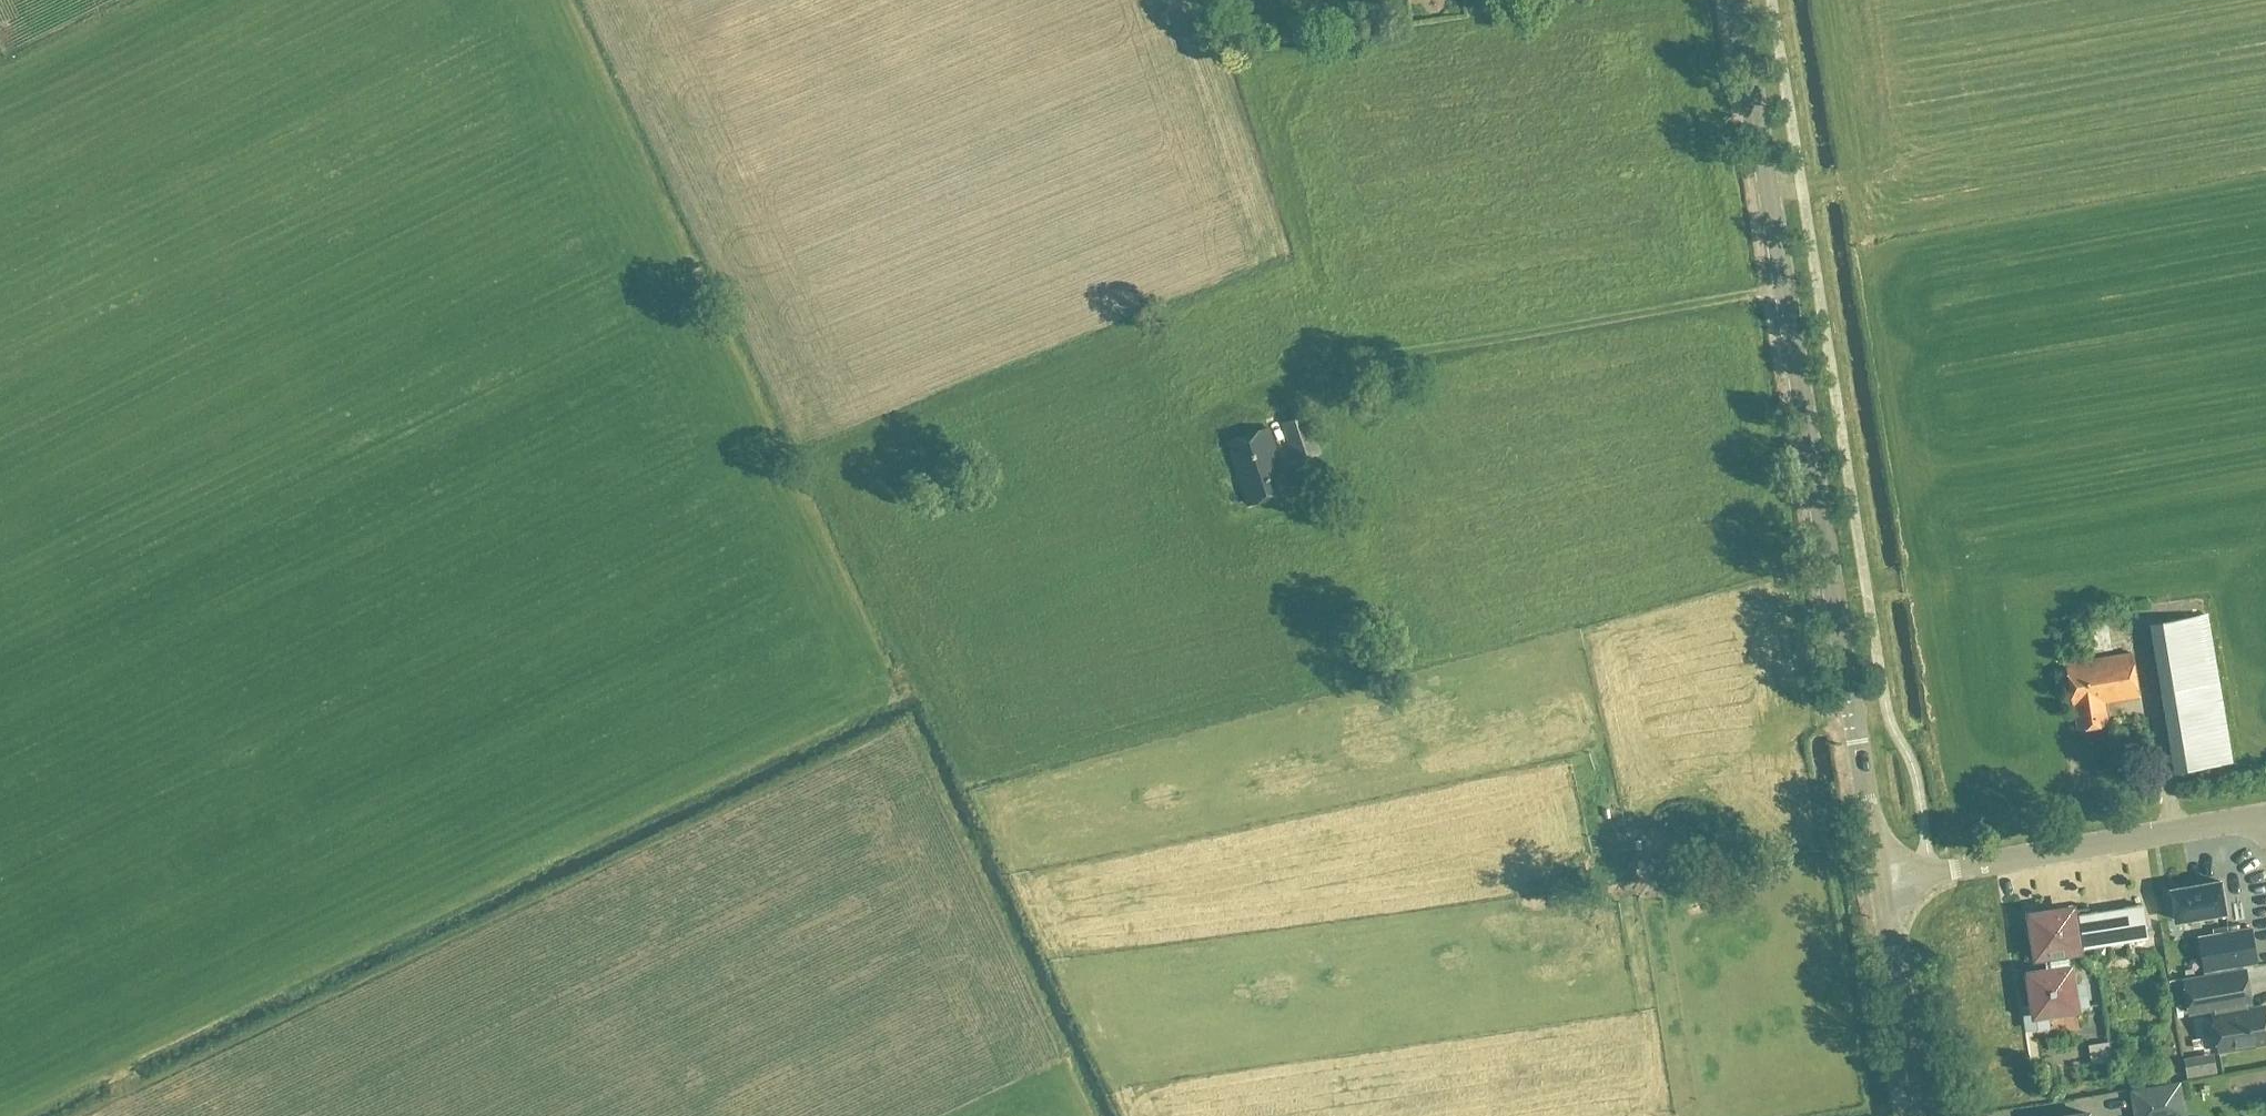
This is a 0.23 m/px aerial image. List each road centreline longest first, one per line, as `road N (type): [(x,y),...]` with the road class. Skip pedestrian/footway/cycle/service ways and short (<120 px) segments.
road 1 (tertiary): [(1879,881),(1737,0)]
road 2 (residential): [(1879,881),(2265,815)]
road 3 (tertiary): [(1918,1115),(1879,881)]

